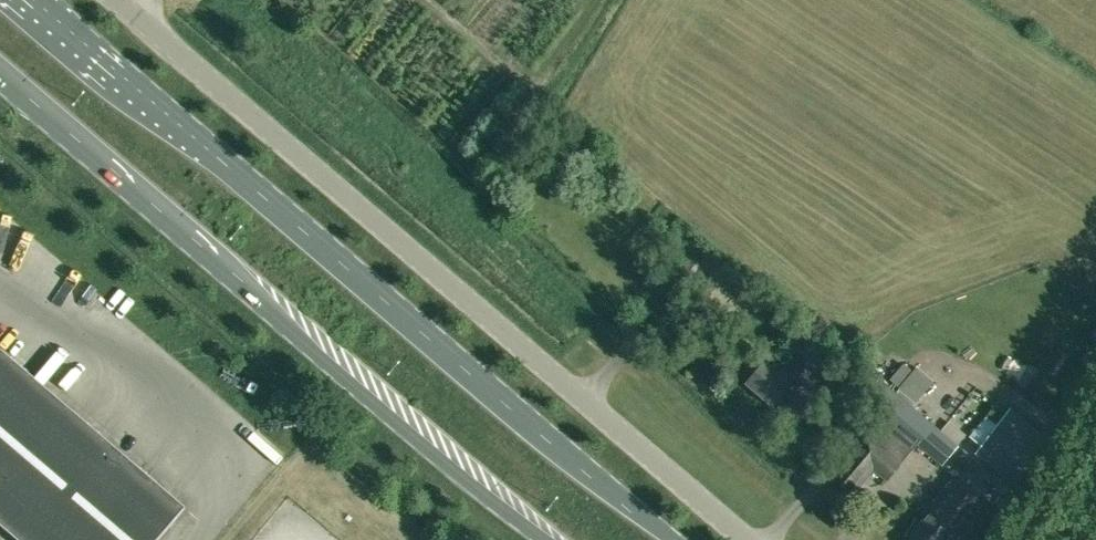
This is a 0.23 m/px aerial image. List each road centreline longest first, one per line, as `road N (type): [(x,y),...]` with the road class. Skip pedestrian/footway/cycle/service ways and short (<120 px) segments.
road 1 (primary): [(664,539),(29,0)]
road 2 (unclassified): [(128,0),(749,539)]
road 3 (primary): [(0,78),(549,539)]

